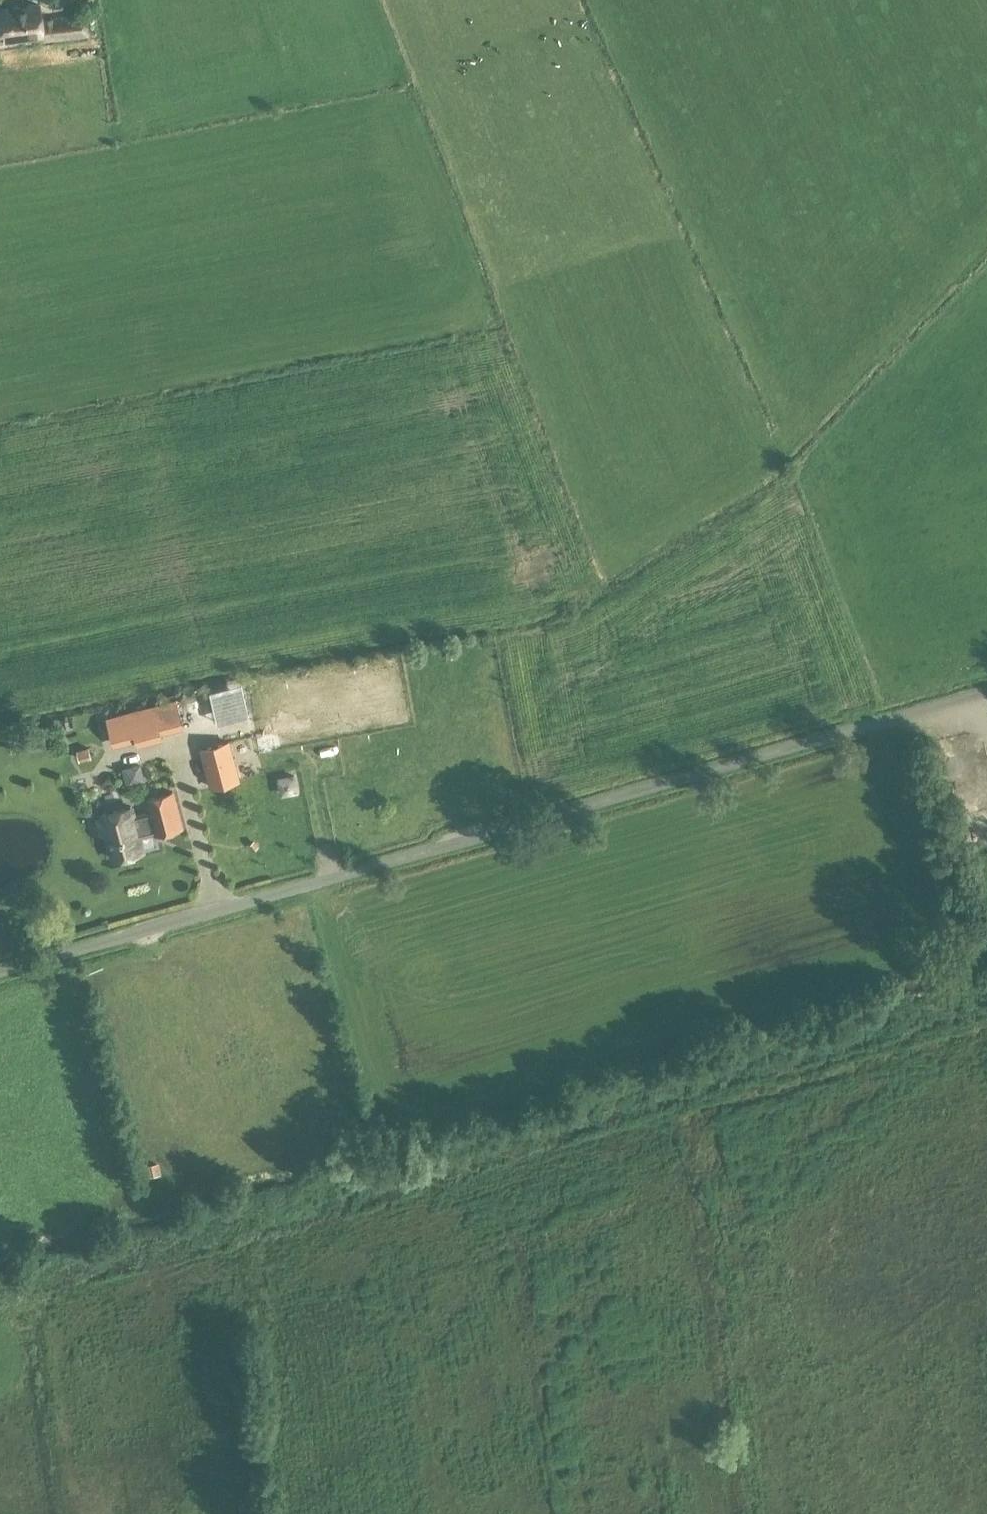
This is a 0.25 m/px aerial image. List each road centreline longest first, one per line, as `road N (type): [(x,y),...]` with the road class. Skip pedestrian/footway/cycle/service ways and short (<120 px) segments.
road 1 (unclassified): [(0,973),(986,685)]

